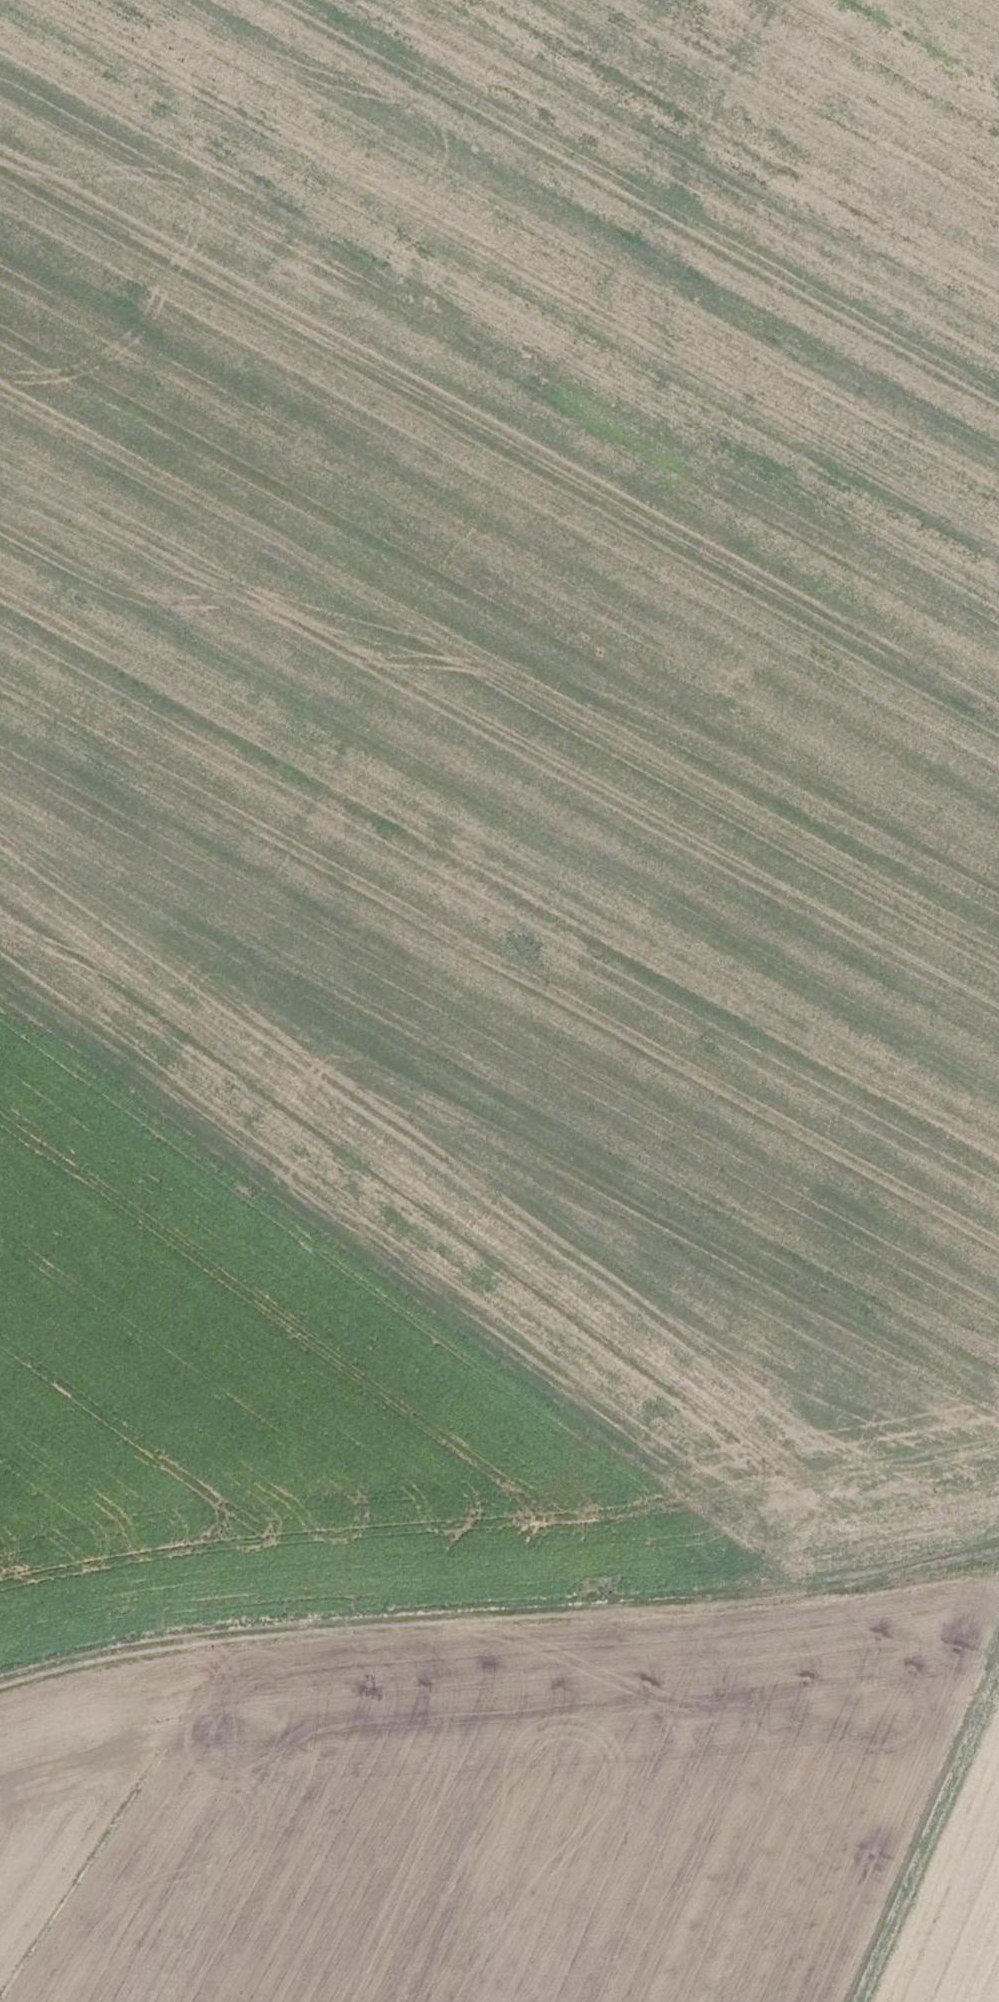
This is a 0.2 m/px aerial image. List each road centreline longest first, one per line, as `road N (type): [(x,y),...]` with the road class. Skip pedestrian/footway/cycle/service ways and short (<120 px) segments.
road 1 (track): [(998,1561),(99,1654),(0,1686)]
road 2 (track): [(852,2001),(998,1648)]

